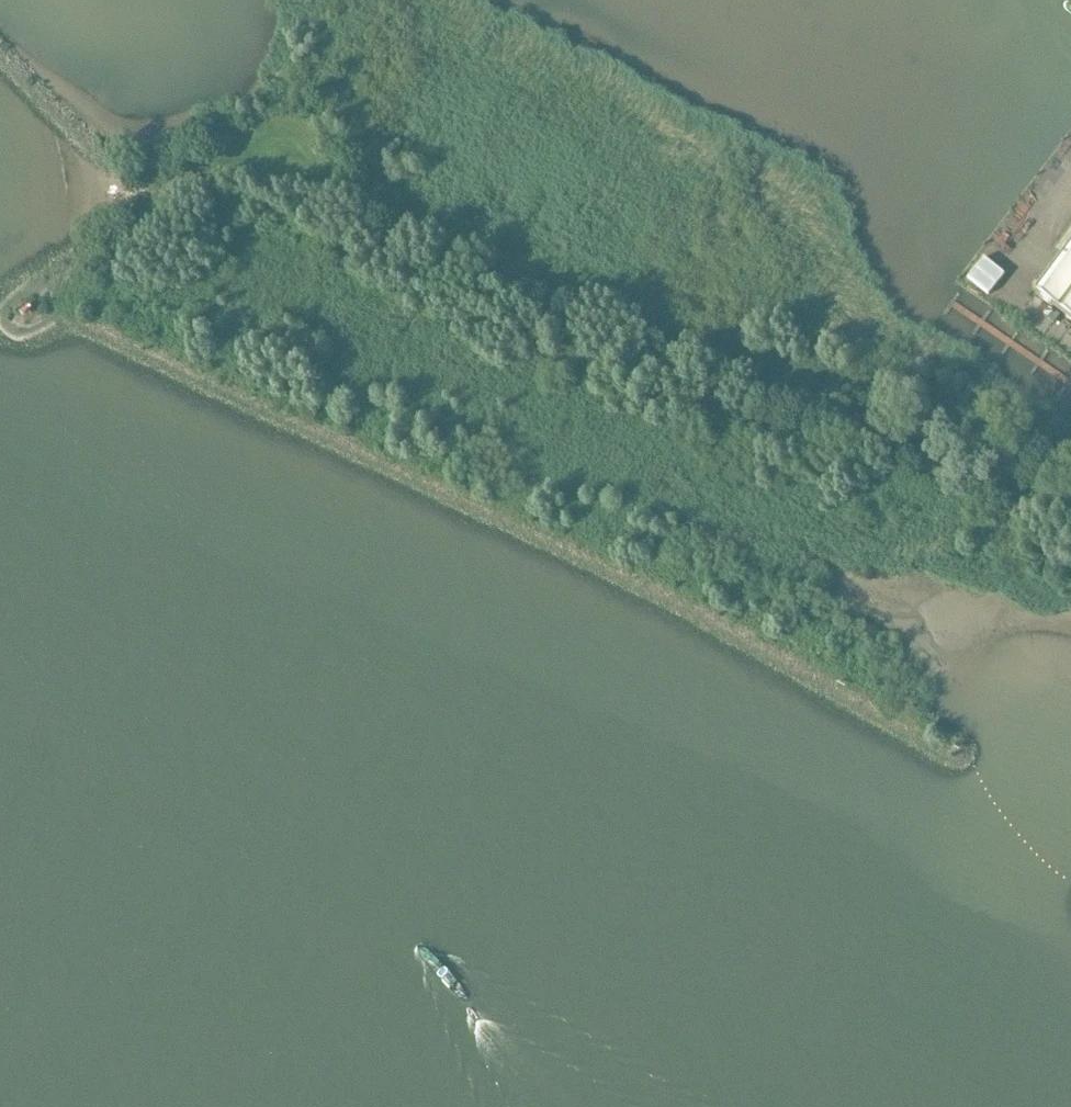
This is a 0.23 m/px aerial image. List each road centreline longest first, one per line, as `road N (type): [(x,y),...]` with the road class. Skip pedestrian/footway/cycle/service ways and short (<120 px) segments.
road 1 (track): [(128,245),(184,189),(240,155),(266,158),(1070,506)]
road 2 (residential): [(1070,188),(997,285),(1070,339)]

